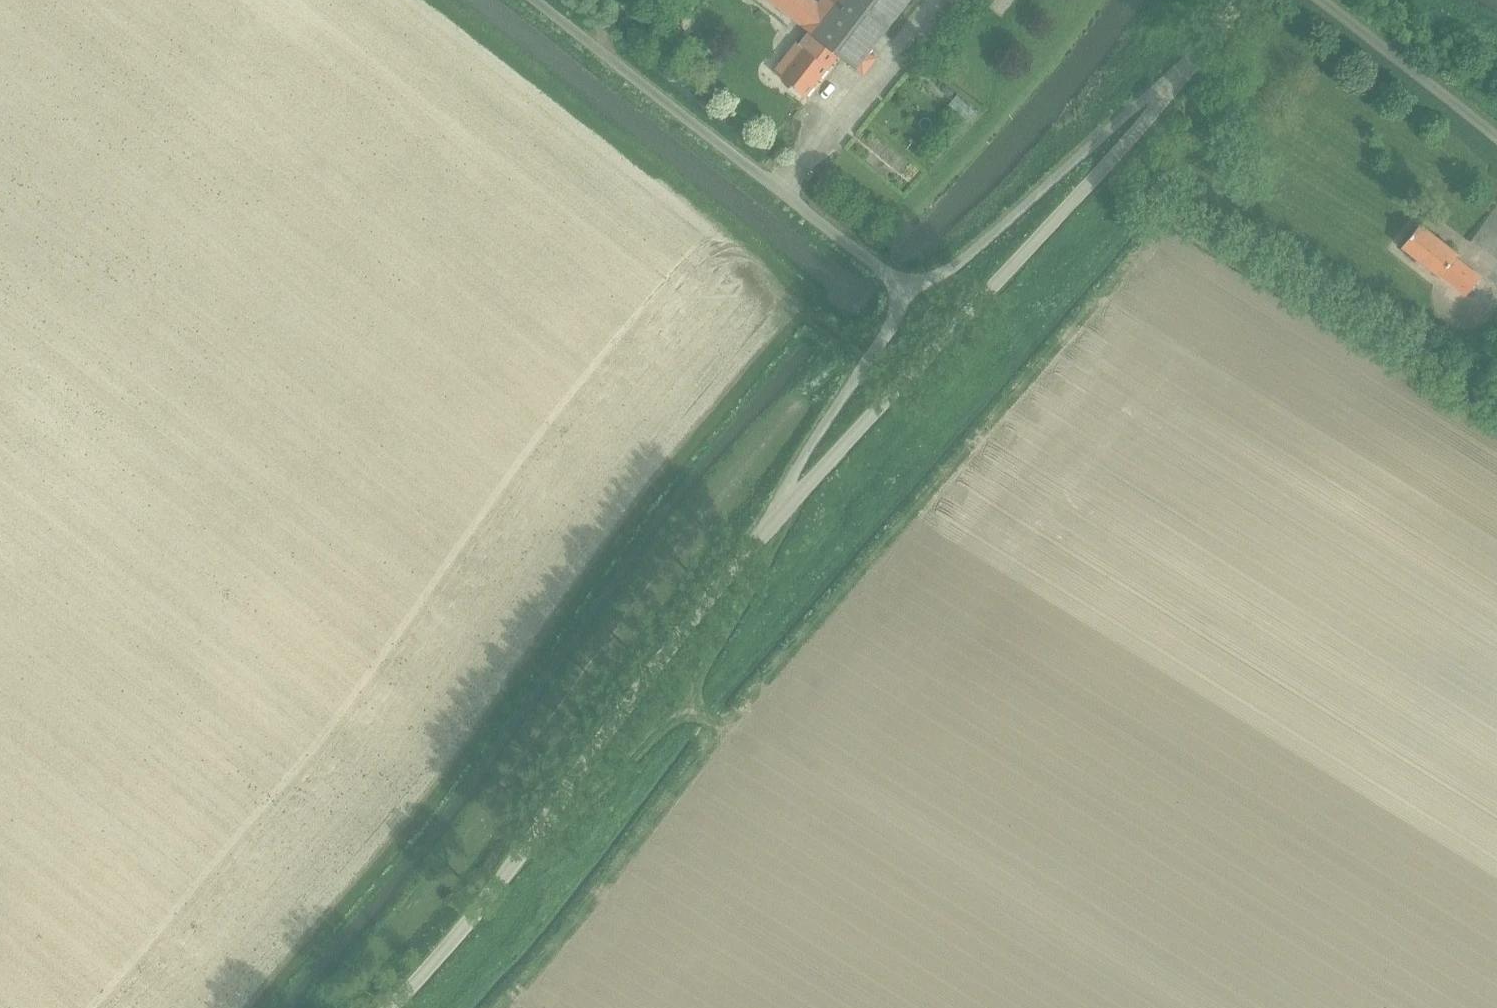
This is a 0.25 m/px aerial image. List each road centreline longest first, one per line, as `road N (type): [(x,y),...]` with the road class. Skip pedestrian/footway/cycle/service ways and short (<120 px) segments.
road 1 (unclassified): [(380,1007),(522,857),(785,508)]
road 2 (unclassified): [(785,508),(1215,40)]
road 3 (unclassified): [(901,286),(536,0)]
road 4 (unclassified): [(901,286),(938,277),(1215,40)]
road 5 (track): [(522,857),(681,707),(720,732)]
road 6 (unclassified): [(785,508),(820,427),(889,328),(901,286)]
road 7 (track): [(681,707),(737,617),(785,508)]

